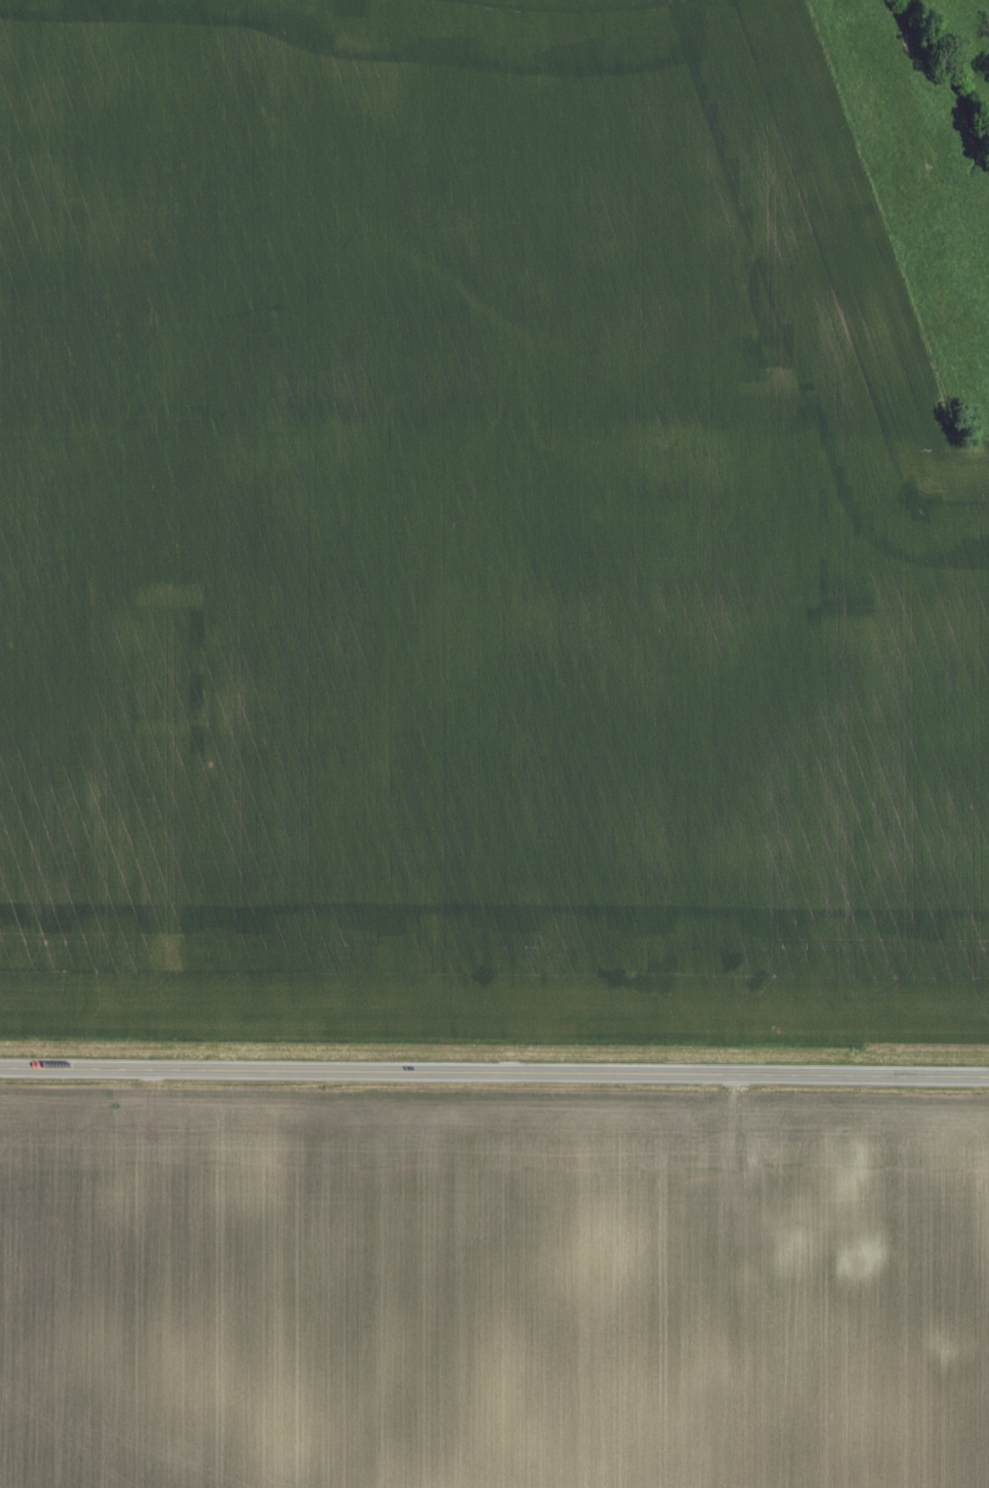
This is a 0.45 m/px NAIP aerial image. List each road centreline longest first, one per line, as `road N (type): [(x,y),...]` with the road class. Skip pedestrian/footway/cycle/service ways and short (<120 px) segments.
road 1 (secondary): [(988,1073),(0,1063)]

